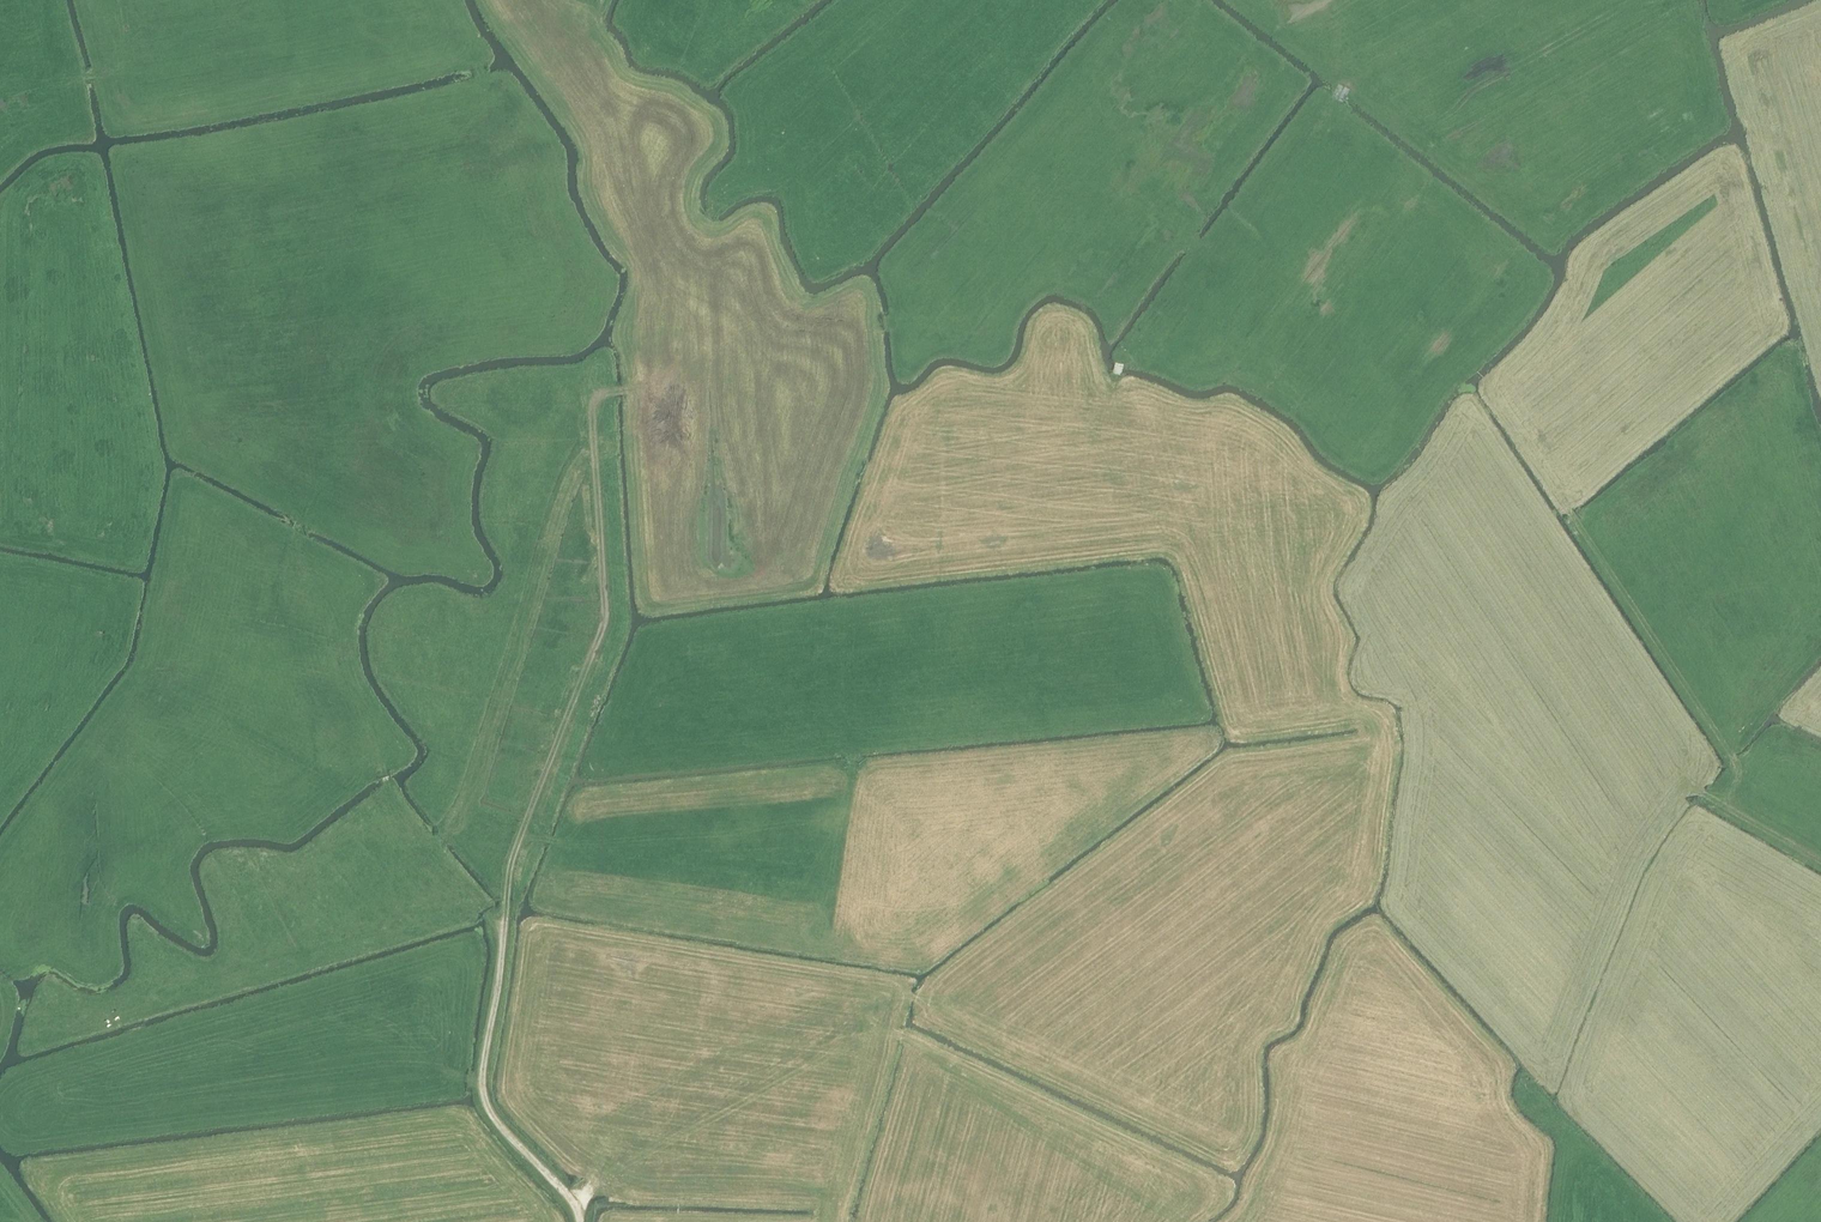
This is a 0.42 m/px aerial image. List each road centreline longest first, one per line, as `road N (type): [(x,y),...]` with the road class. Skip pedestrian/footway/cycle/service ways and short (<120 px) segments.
road 1 (track): [(610,392),(592,406),(605,619),(513,855),(507,916)]
road 2 (track): [(580,1221),(559,1185),(493,1115),(484,1091),(507,916)]

